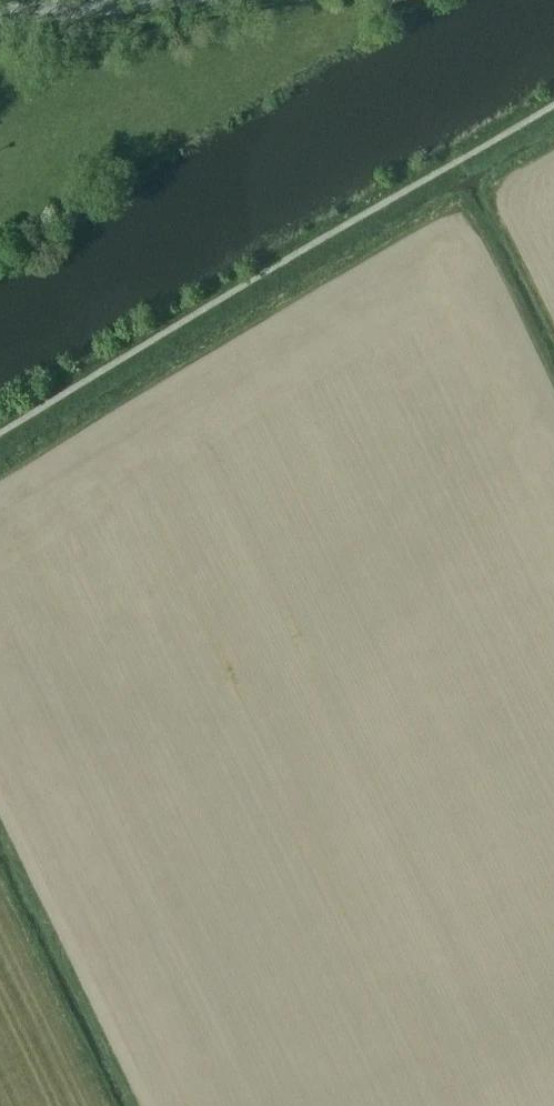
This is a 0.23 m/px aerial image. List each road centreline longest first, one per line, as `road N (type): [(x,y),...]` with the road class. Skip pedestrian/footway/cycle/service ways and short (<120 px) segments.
road 1 (tertiary): [(0,13),(125,0)]

